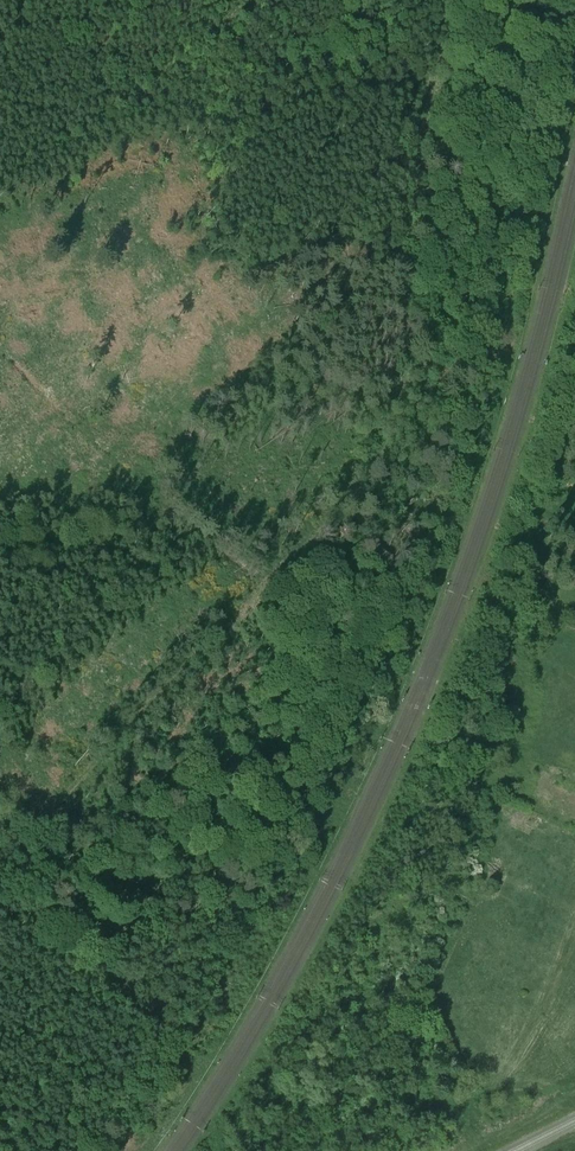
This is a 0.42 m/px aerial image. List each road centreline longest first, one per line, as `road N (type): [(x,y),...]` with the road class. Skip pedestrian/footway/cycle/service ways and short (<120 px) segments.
road 1 (track): [(0,877),(399,415),(407,267),(457,0)]

